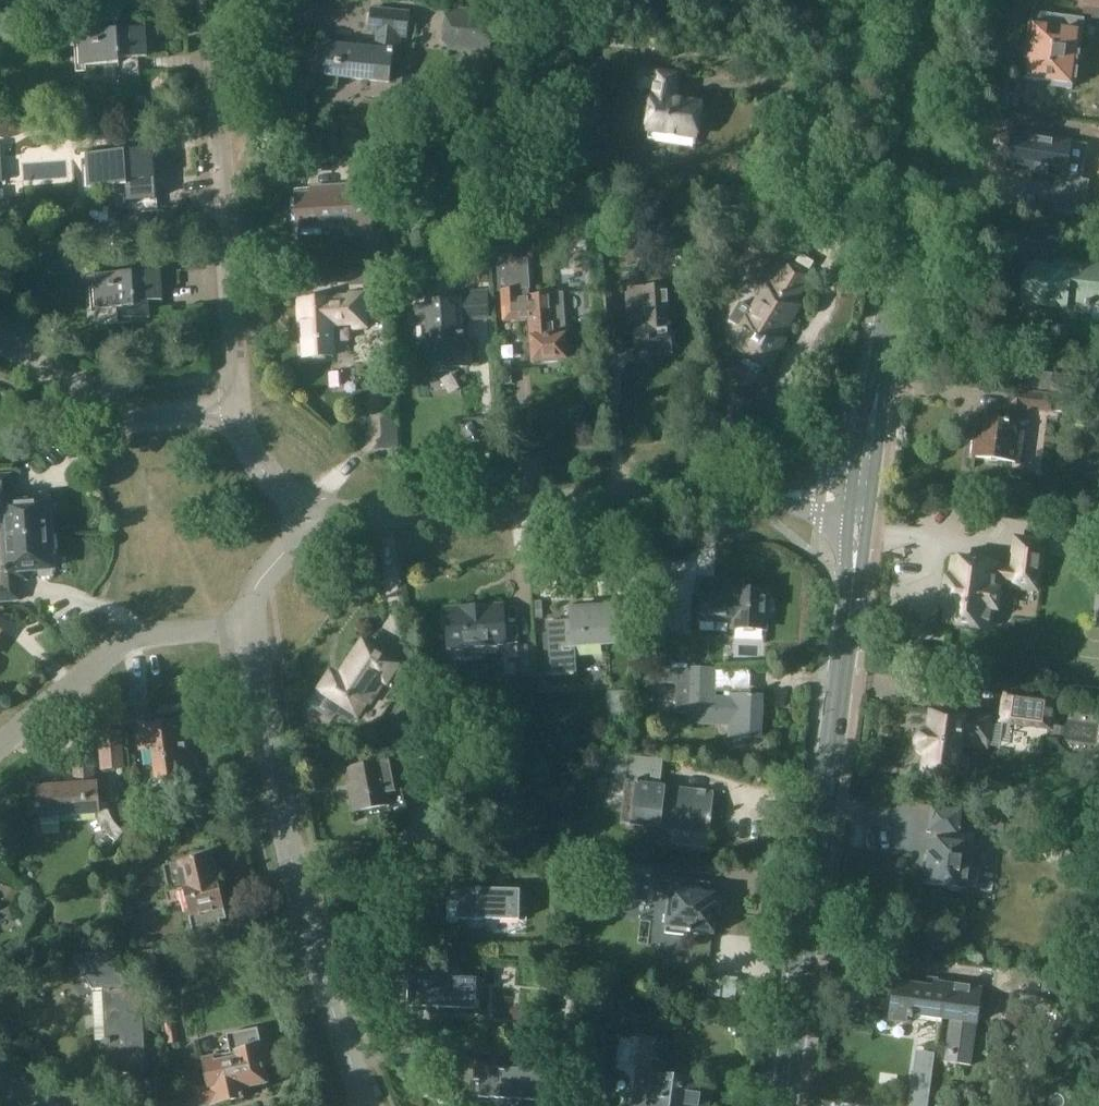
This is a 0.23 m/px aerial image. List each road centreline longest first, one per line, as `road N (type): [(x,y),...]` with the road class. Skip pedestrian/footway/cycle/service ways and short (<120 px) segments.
road 1 (secondary): [(784,1105),(864,504)]
road 2 (residential): [(316,518),(685,500),(864,504)]
road 3 (secondary): [(864,504),(934,0)]
road 4 (residential): [(366,1105),(320,972),(275,782),(251,624)]
road 5 (residential): [(210,0),(242,416)]
road 6 (residential): [(0,746),(141,635),(251,624)]
road 7 (residential): [(242,416),(111,418),(0,345)]
road 8 (residential): [(316,518),(263,468),(242,416)]
road 9 (residential): [(251,624),(269,570),(316,518)]

